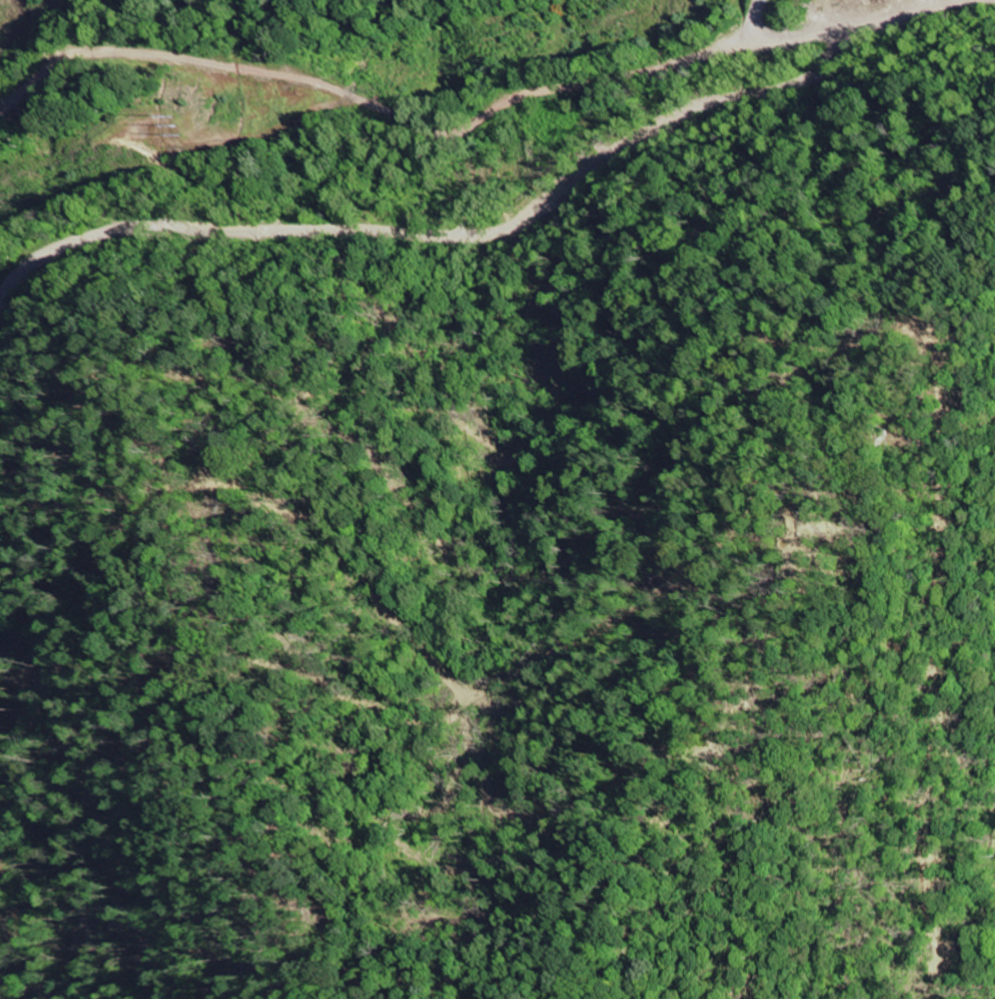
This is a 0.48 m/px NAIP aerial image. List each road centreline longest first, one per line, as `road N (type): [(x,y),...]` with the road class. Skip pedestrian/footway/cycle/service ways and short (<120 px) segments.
road 1 (track): [(751,22),(497,112),(368,105),(240,68),(73,57),(0,110)]

